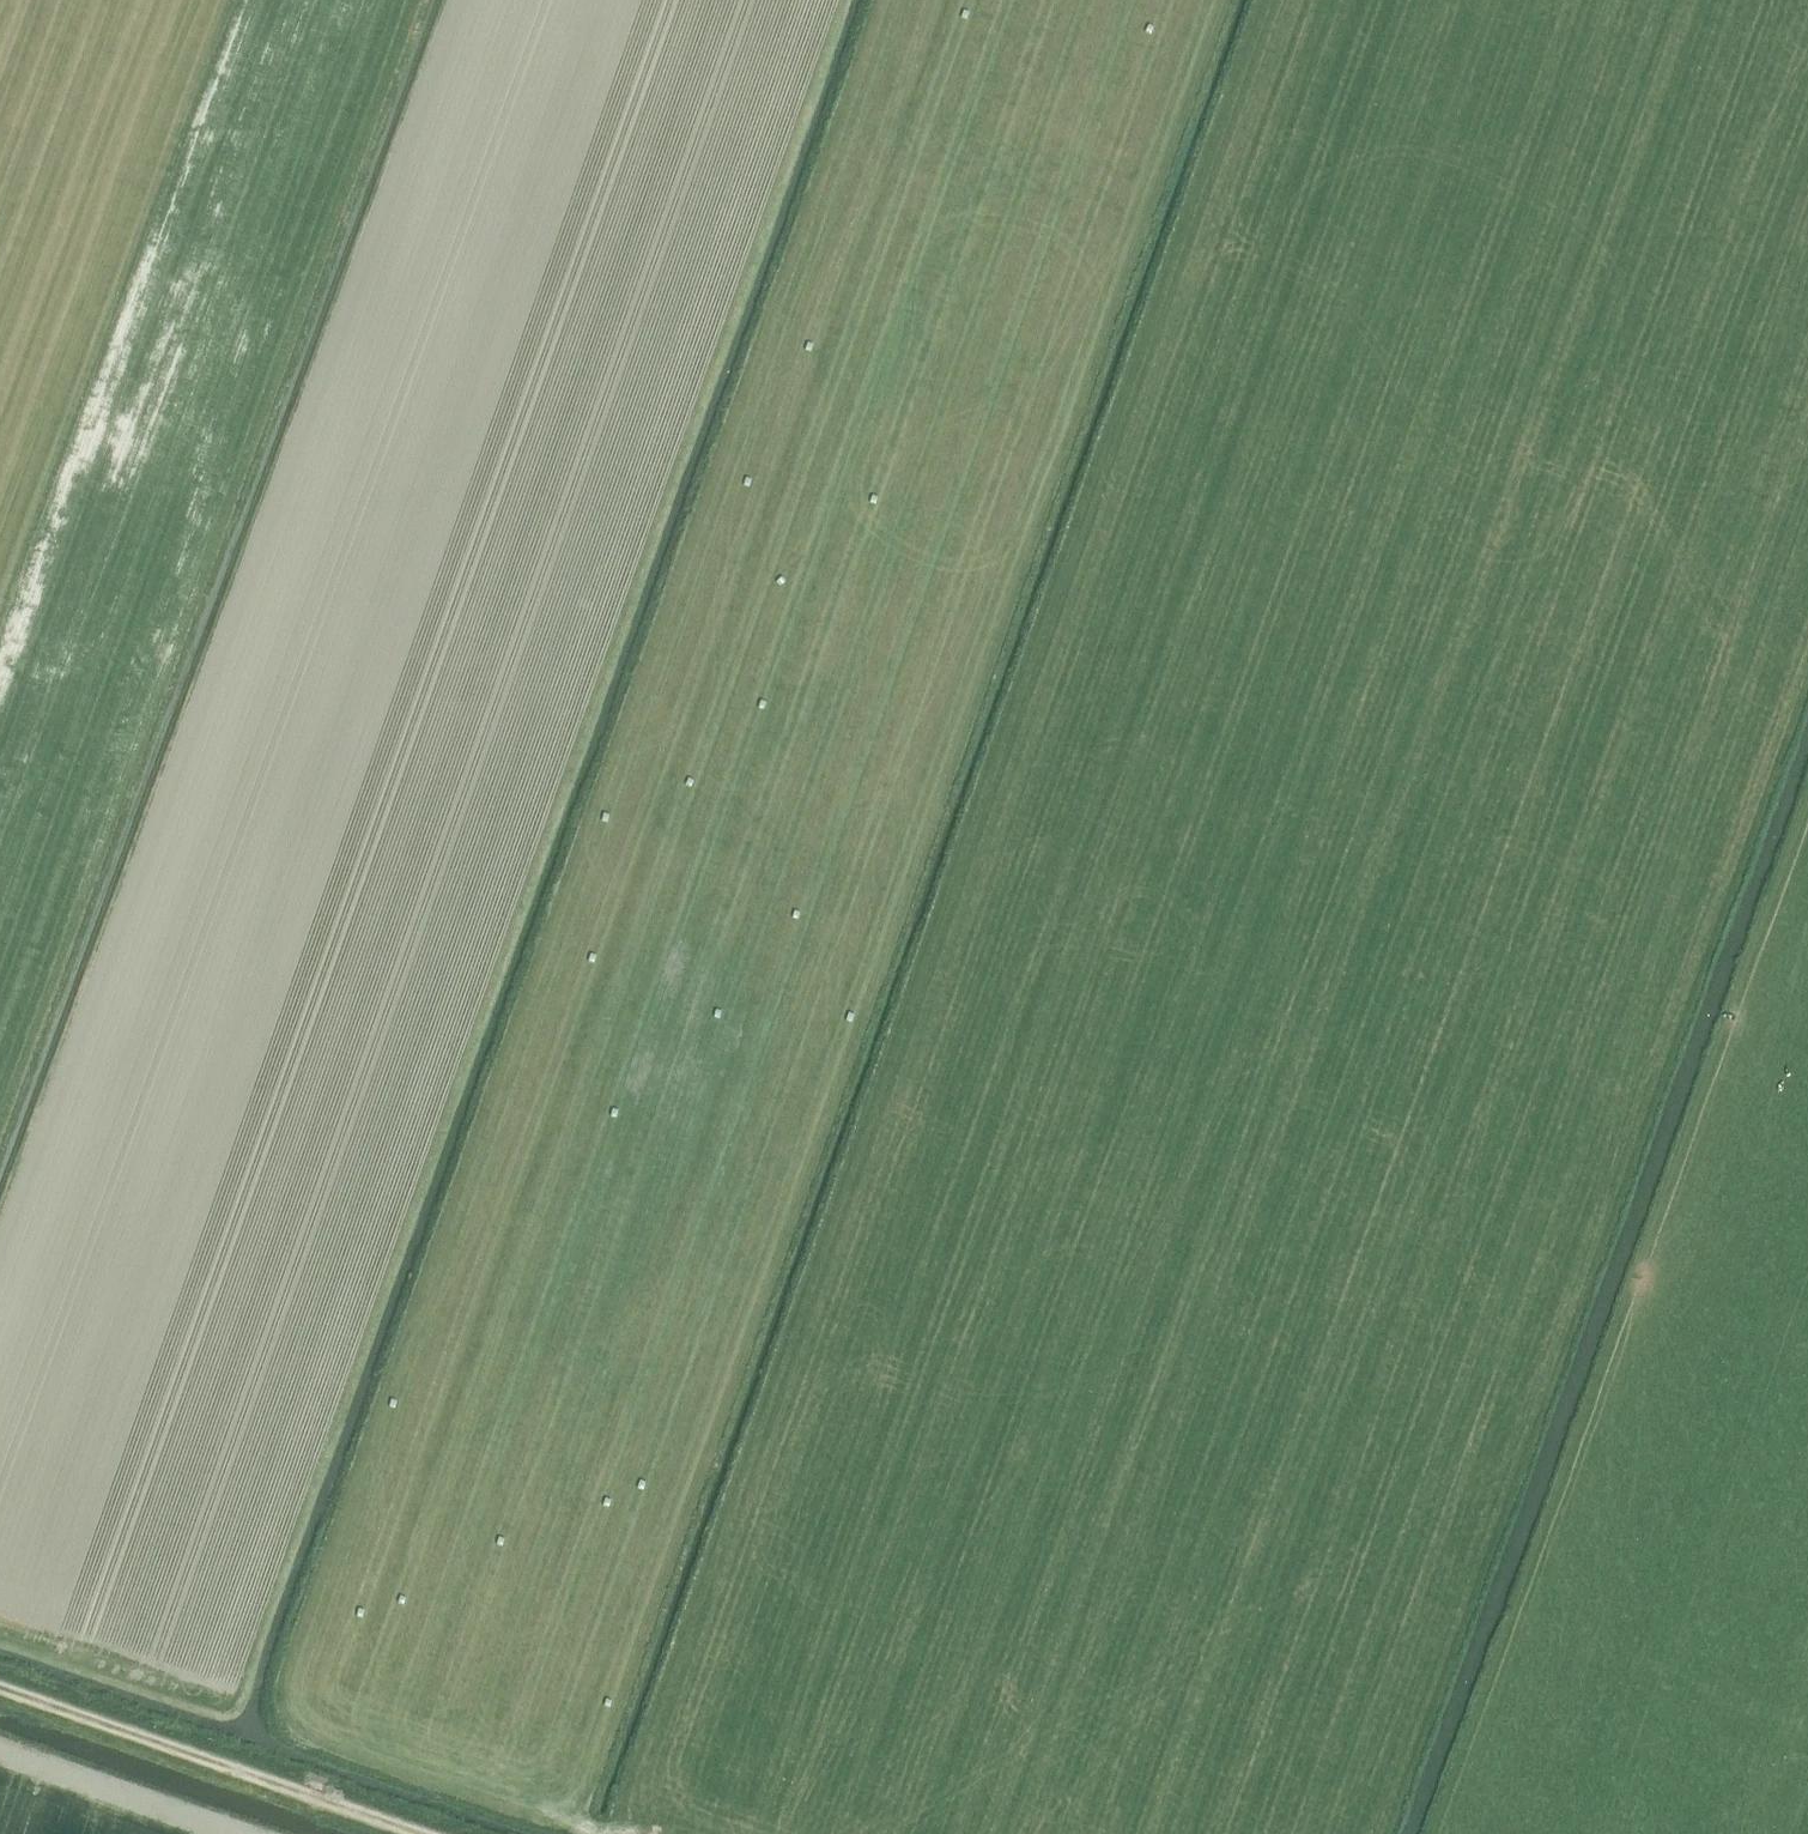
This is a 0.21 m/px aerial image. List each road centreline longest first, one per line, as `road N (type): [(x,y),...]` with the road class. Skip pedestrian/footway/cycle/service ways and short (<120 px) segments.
road 1 (track): [(418,1833),(0,1687)]

